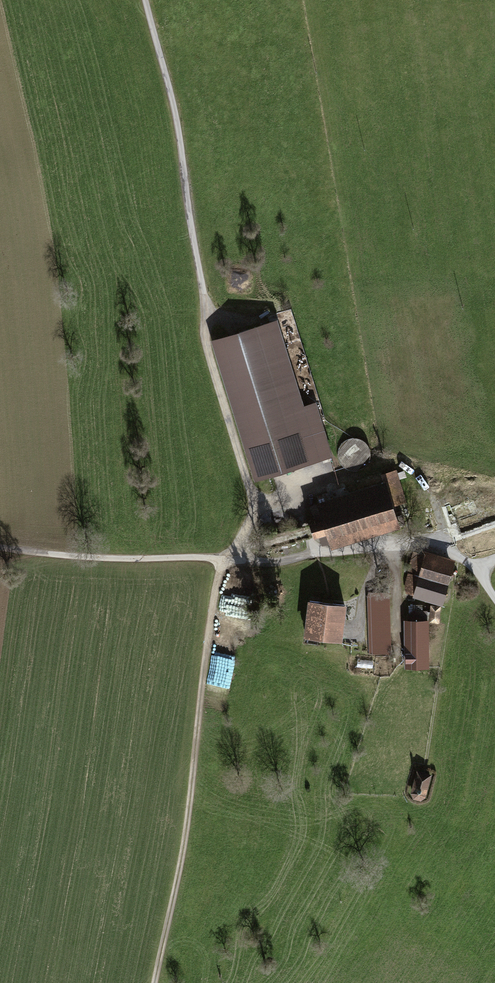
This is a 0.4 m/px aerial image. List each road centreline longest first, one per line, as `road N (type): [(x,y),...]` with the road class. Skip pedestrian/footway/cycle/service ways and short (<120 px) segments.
road 1 (track): [(252,503),(206,343),(178,132),(144,0)]
road 2 (unclassified): [(0,547),(278,562),(414,543),(455,553),(483,575)]
road 3 (track): [(222,559),(191,818),(154,982)]

